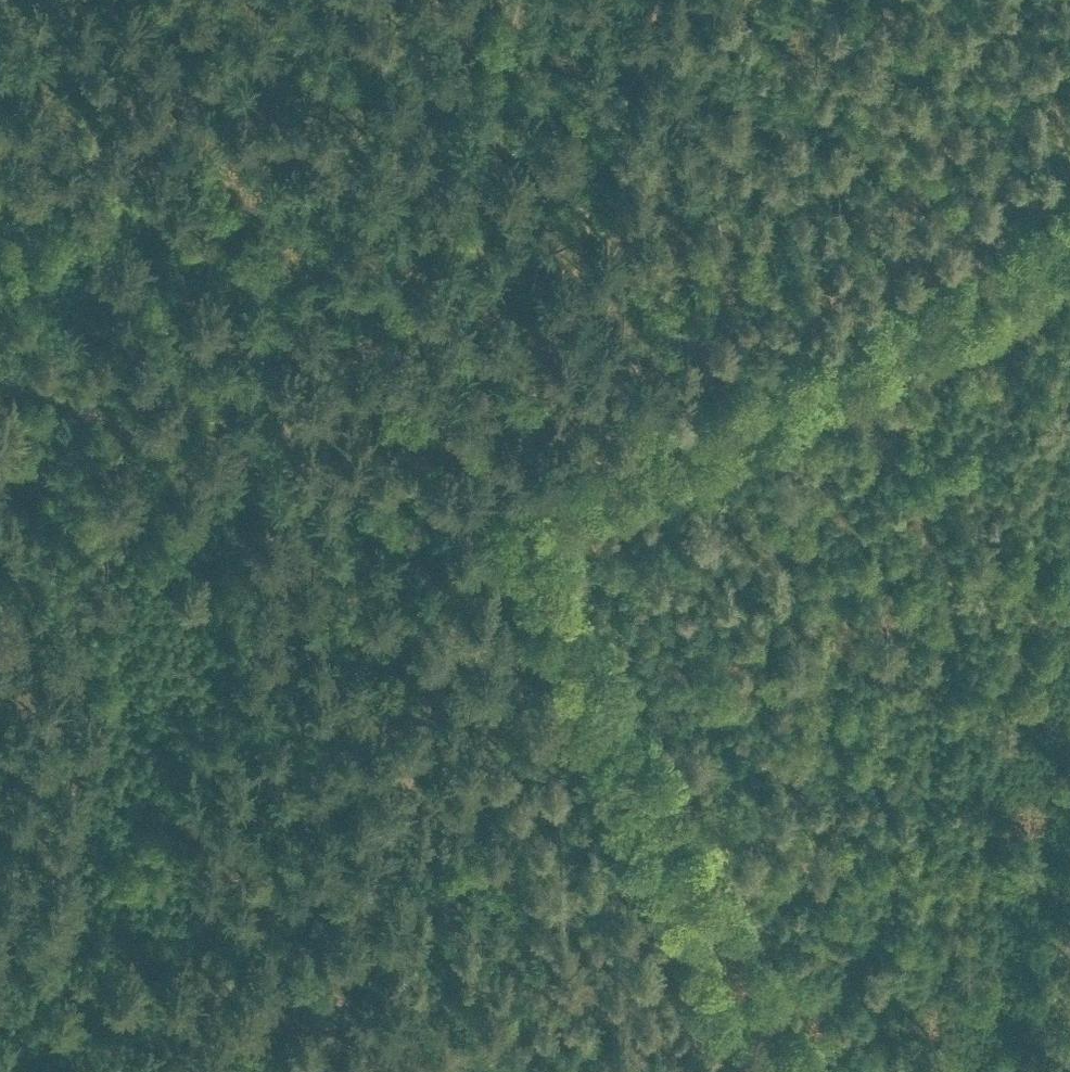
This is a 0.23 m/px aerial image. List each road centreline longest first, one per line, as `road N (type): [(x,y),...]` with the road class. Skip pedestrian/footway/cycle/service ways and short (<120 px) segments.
road 1 (track): [(794,1071),(529,529),(503,499),(201,450),(0,377)]
road 2 (track): [(503,499),(317,246),(103,0)]
road 3 (track): [(1069,238),(822,384),(537,508),(503,499)]
road 4 (track): [(325,1071),(503,499)]
road 5 (track): [(503,499),(490,329),(491,182),(533,0)]

